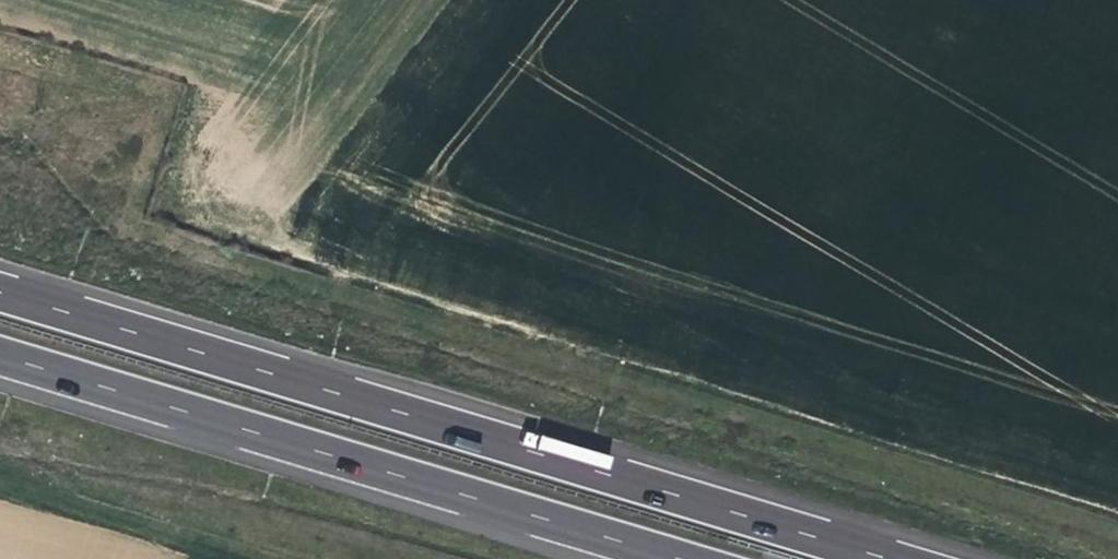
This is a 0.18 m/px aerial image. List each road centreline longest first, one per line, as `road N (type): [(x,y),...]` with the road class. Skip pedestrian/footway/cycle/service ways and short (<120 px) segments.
road 1 (motorway): [(879,558),(0,294)]
road 2 (track): [(686,374),(274,243),(459,0)]
road 3 (motorway): [(0,358),(668,558)]

